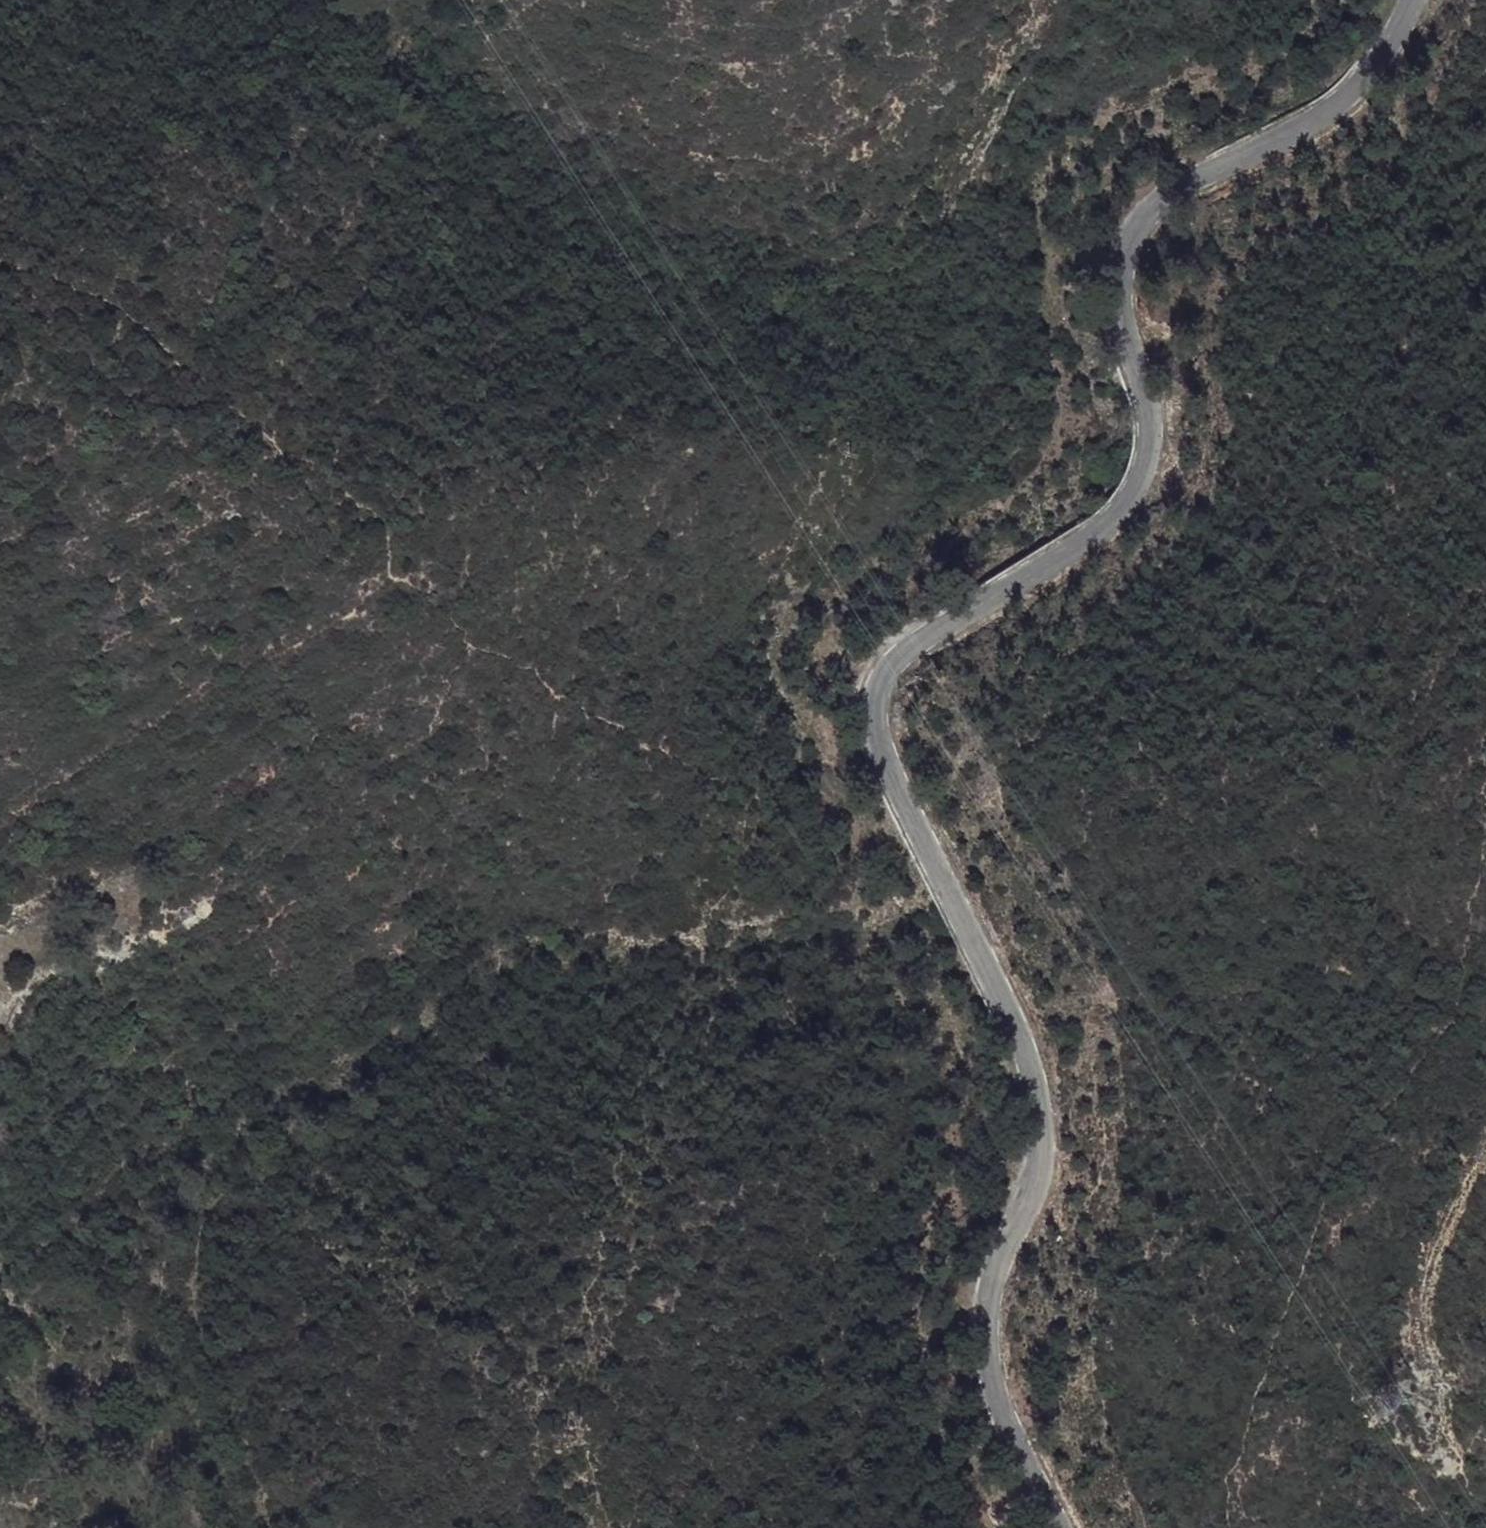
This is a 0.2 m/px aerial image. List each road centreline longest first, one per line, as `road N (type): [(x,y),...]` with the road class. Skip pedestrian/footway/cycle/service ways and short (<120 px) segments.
road 1 (tertiary): [(1406,0),(1383,44),(1350,81),(1307,115),(1170,187),(1140,217),(1121,252),(1116,290),(1139,413),(1137,453),(1119,492),(1084,527),(920,632),(889,656),(871,686),(868,721),(876,756),(991,995),(1025,1093),(1029,1144),(1020,1190),(988,1279),(982,1323),(1002,1422),(1050,1527)]
road 2 (track): [(1485,1152),(1429,1252),(1408,1347)]

